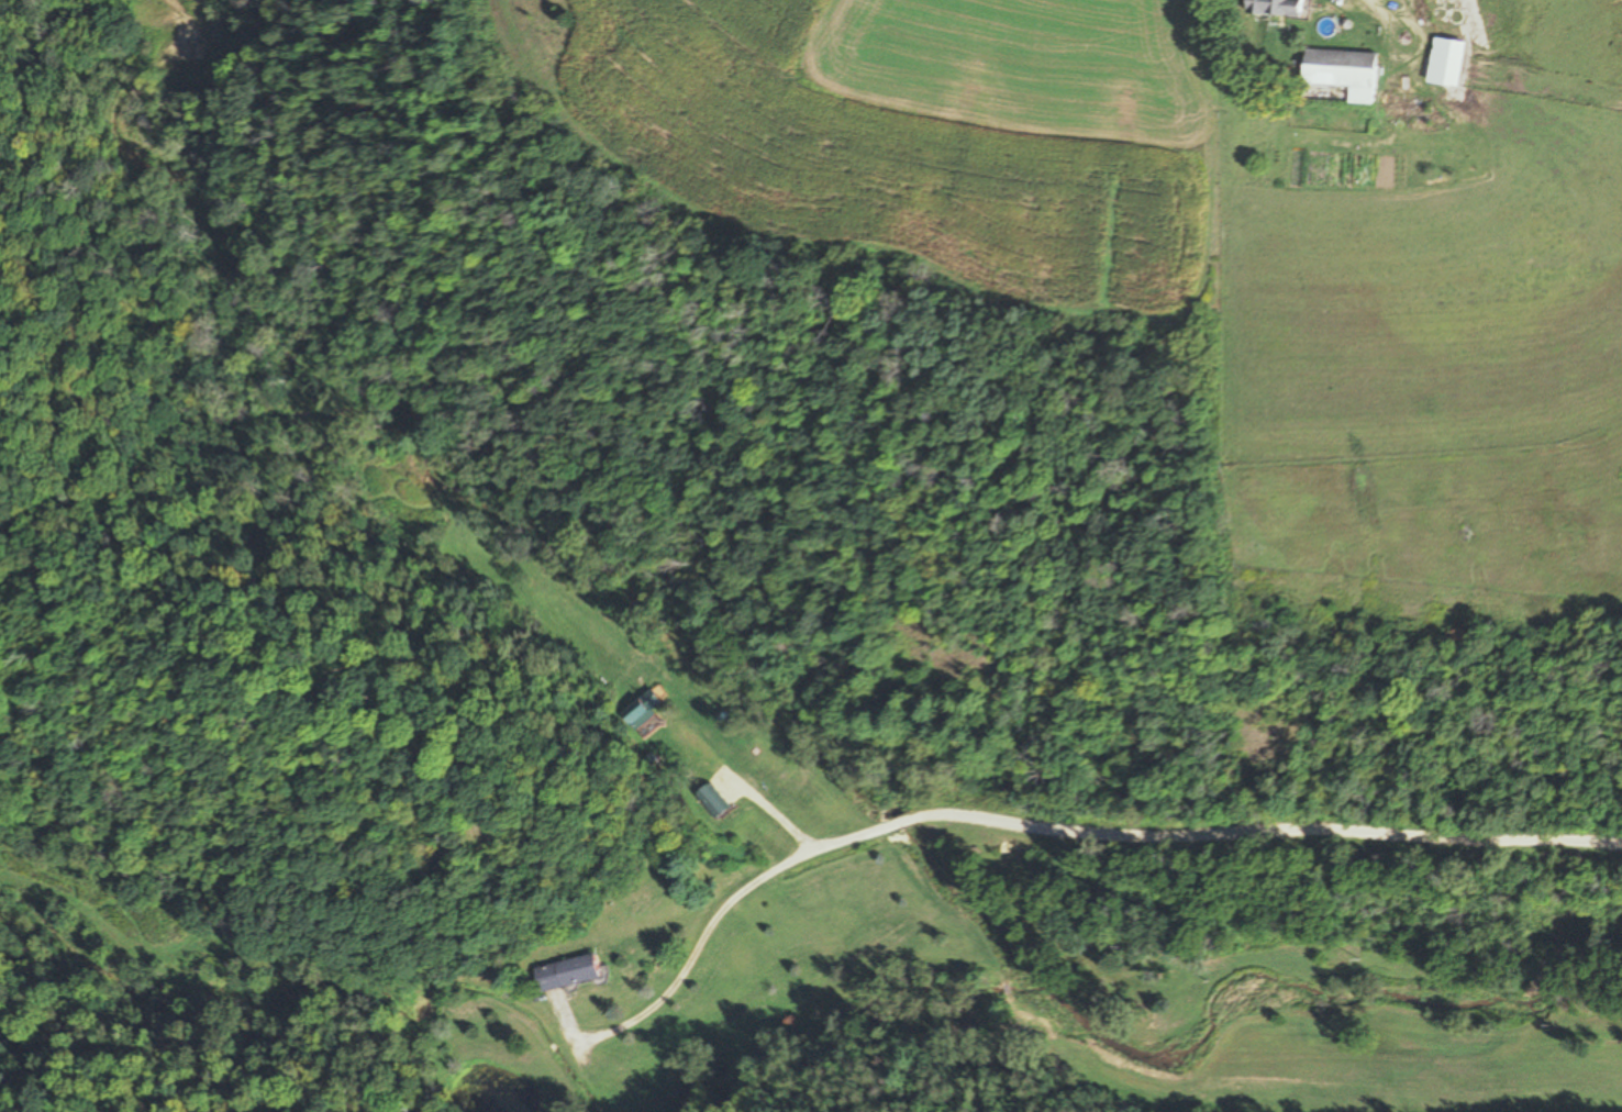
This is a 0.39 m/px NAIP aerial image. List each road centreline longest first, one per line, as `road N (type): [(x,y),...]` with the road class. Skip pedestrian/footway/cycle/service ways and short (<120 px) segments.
road 1 (residential): [(1621,847),(1335,820),(1055,819),(973,801),(910,809),(792,852)]

